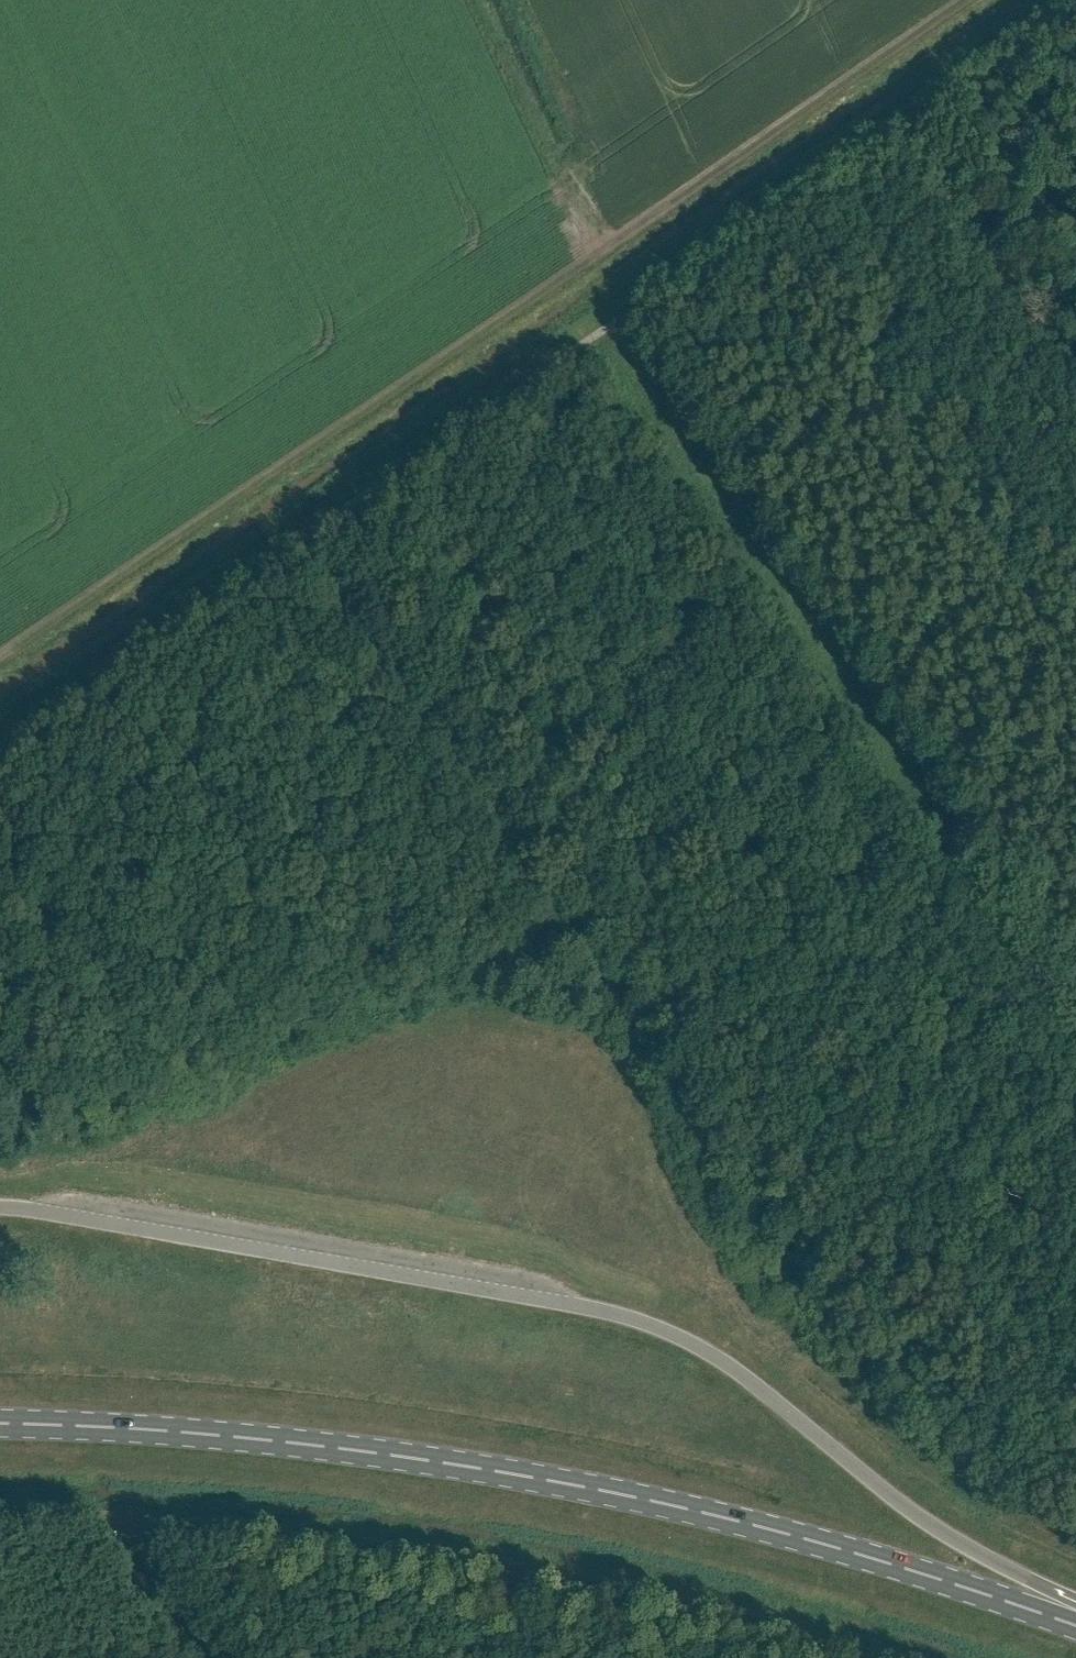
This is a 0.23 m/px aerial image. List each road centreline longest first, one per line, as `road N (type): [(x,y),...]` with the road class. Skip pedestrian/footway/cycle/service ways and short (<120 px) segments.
road 1 (primary): [(1075,1626),(968,1586),(685,1508),(482,1469),(220,1436),(0,1422)]
road 2 (track): [(610,327),(612,305),(1054,0)]

